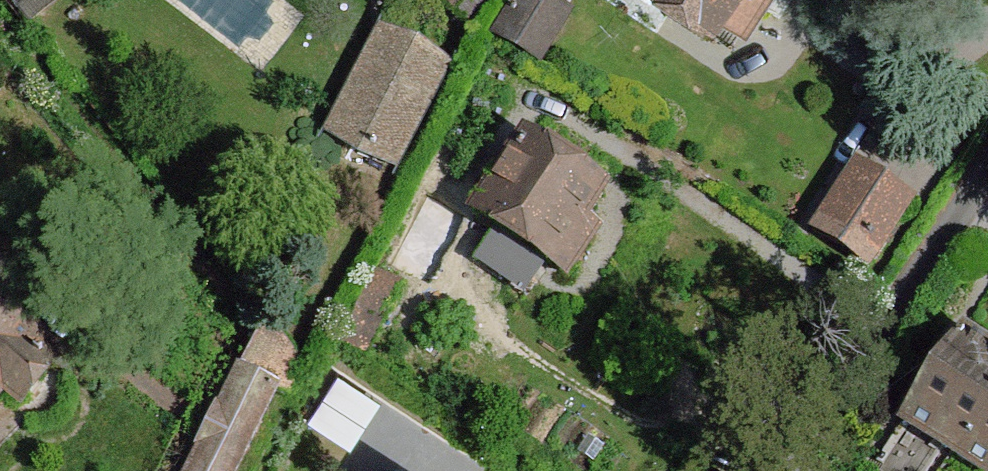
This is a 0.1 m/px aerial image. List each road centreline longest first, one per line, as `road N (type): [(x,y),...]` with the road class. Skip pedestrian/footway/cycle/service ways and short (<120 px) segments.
road 1 (residential): [(793,470),(987,168)]

